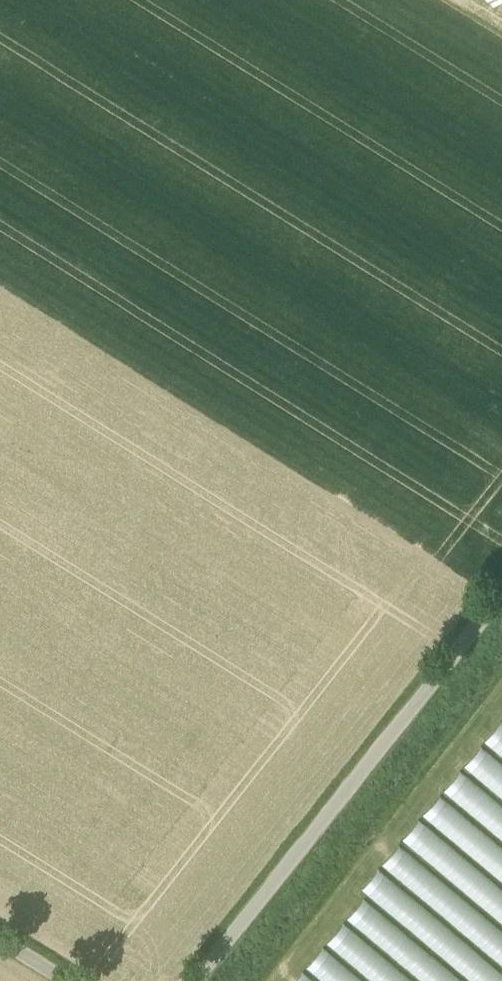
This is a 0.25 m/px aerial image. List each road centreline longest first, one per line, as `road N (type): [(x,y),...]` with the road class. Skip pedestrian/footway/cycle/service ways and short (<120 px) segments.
road 1 (unclassified): [(196,980),(501,597)]

